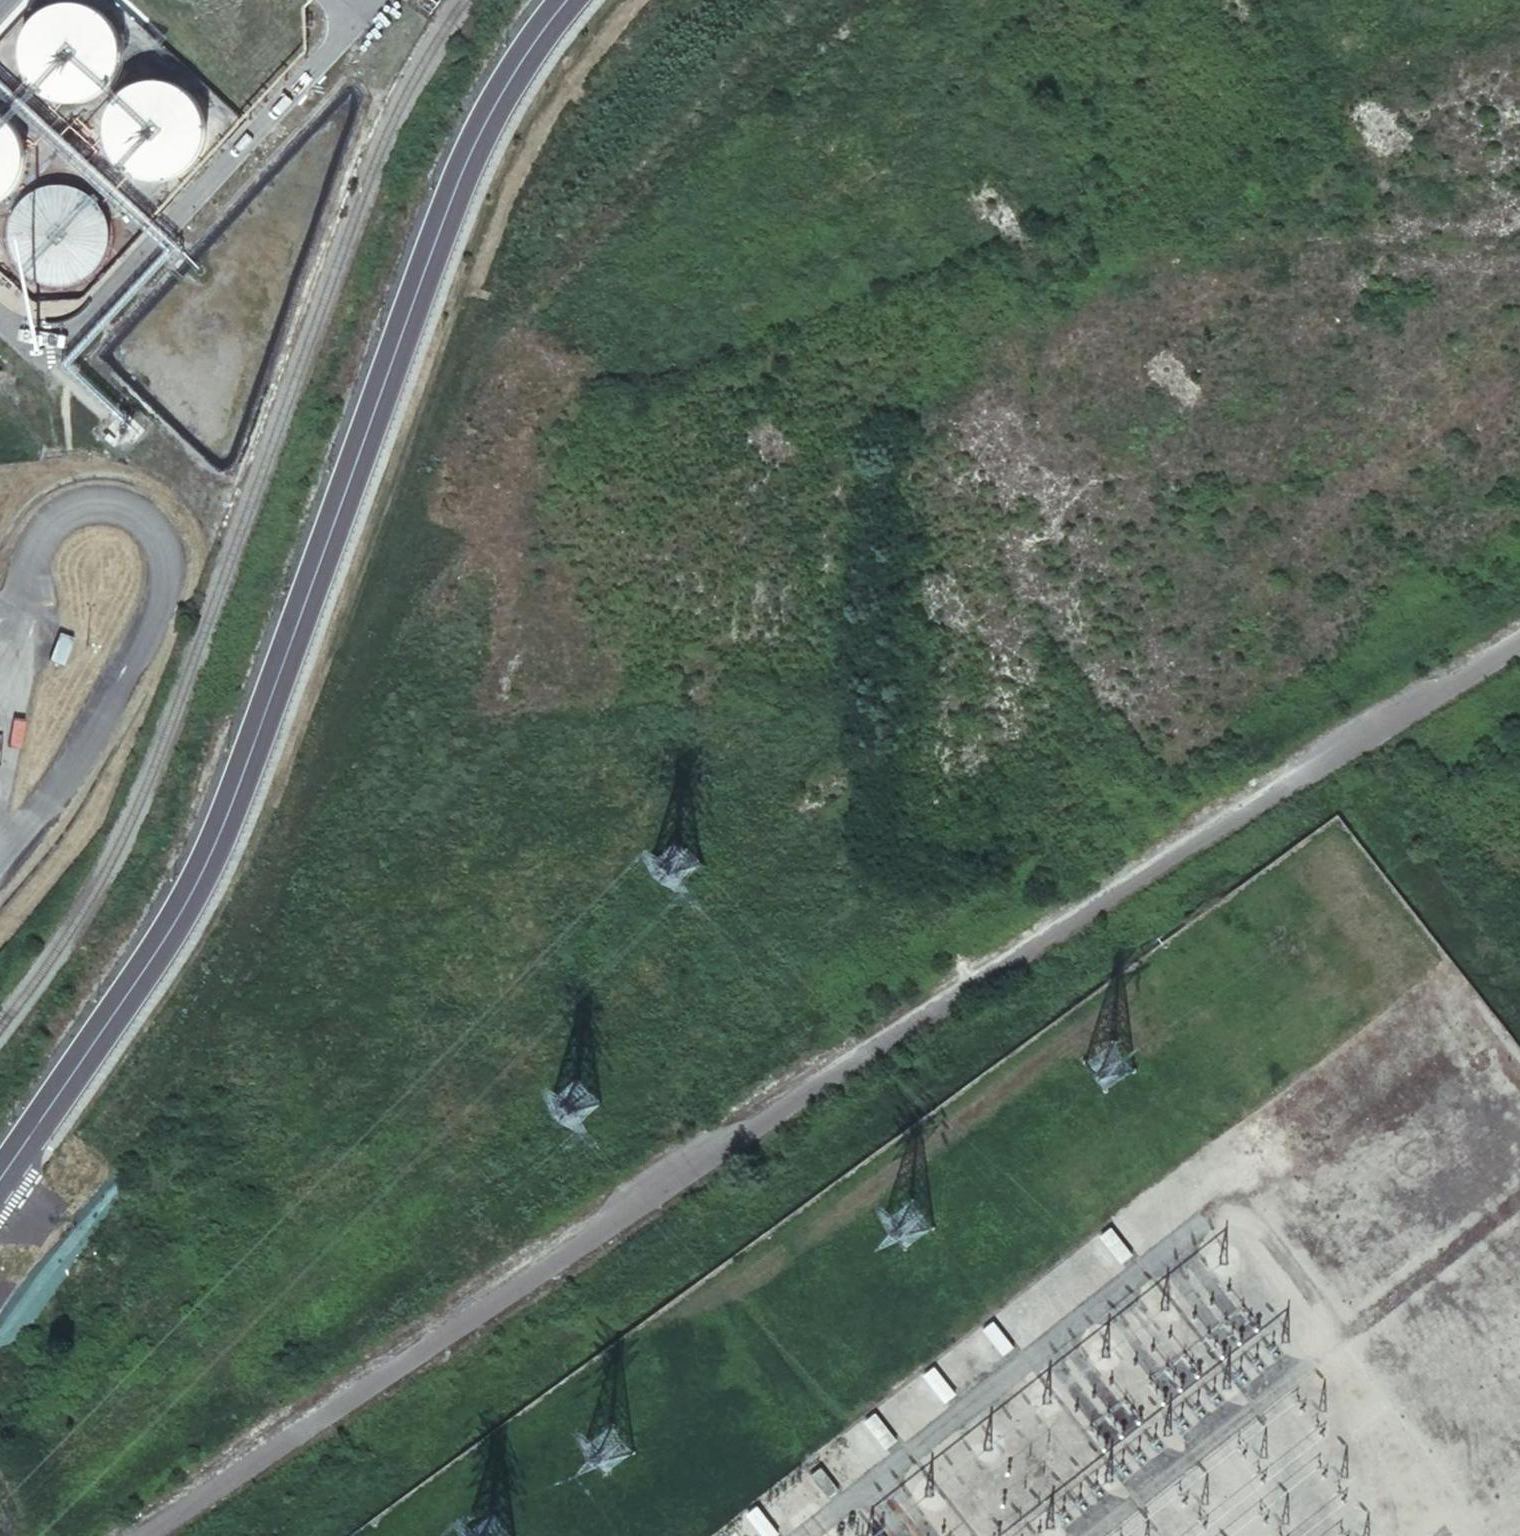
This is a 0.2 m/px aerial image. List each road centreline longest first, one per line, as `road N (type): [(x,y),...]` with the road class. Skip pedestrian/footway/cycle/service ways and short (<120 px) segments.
road 1 (unclassified): [(563,0),(470,148),(211,853),(179,917),(0,1180)]

